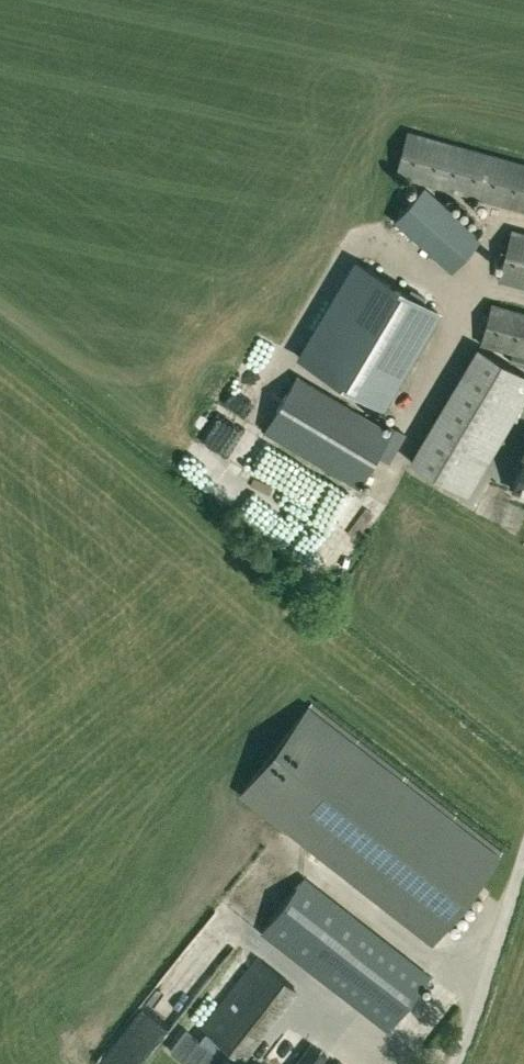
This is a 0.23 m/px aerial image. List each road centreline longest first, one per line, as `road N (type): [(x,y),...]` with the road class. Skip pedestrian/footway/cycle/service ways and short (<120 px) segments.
road 1 (unclassified): [(445,1063),(465,1030),(523,846)]

